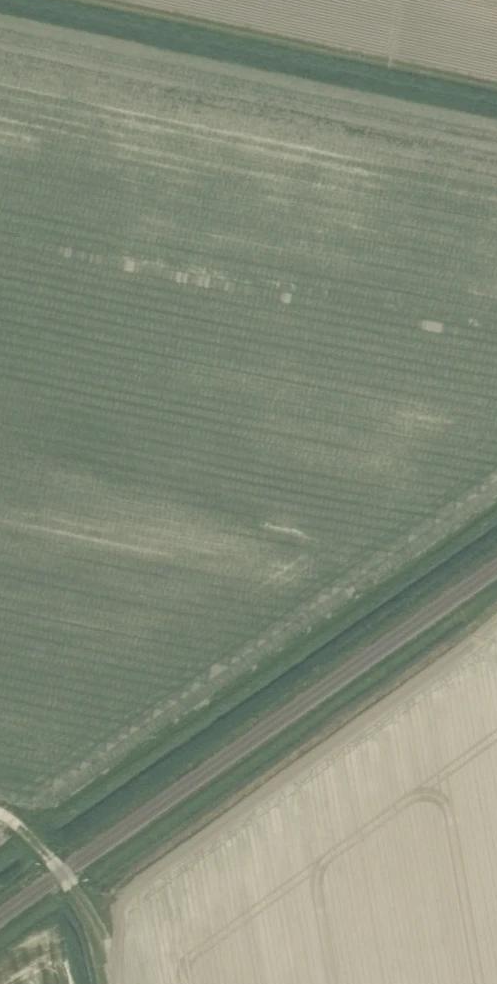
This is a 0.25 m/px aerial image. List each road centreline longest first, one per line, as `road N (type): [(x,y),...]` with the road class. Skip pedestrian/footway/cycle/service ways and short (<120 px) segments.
road 1 (track): [(0,816),(79,895),(100,926),(116,983)]

